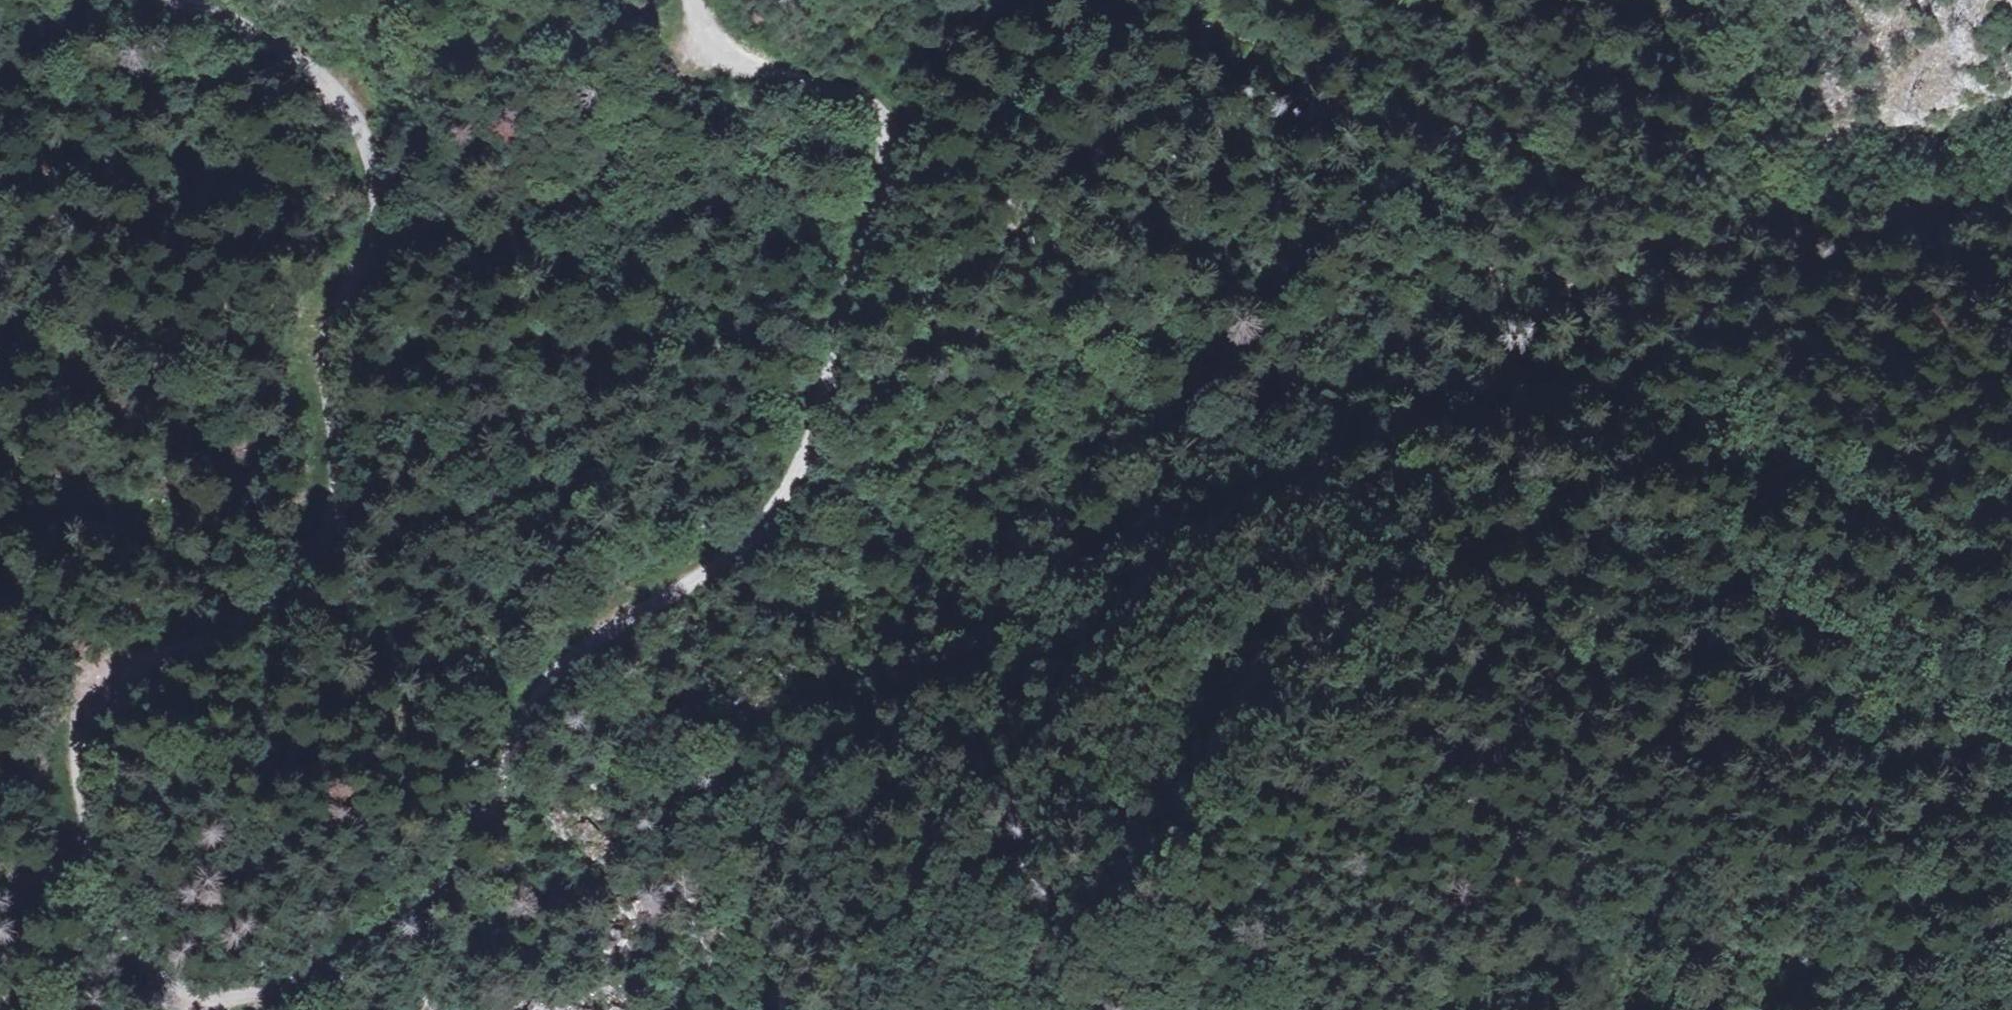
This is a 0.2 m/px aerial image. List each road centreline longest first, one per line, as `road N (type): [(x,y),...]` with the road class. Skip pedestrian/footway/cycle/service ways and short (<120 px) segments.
road 1 (unclassified): [(165,0),(270,39),(323,80),(365,144),(372,213),(317,385),(328,556),(311,592),(277,631),(233,650),(137,663),(107,690),(73,753),(92,874),(140,951),(191,989),(258,992),(344,965),(436,879),(554,693),(614,620),(721,542),(806,444),(892,150),(881,106),(715,48),(695,0)]
road 2 (track): [(806,444),(1034,218),(1242,95),(1306,0)]

